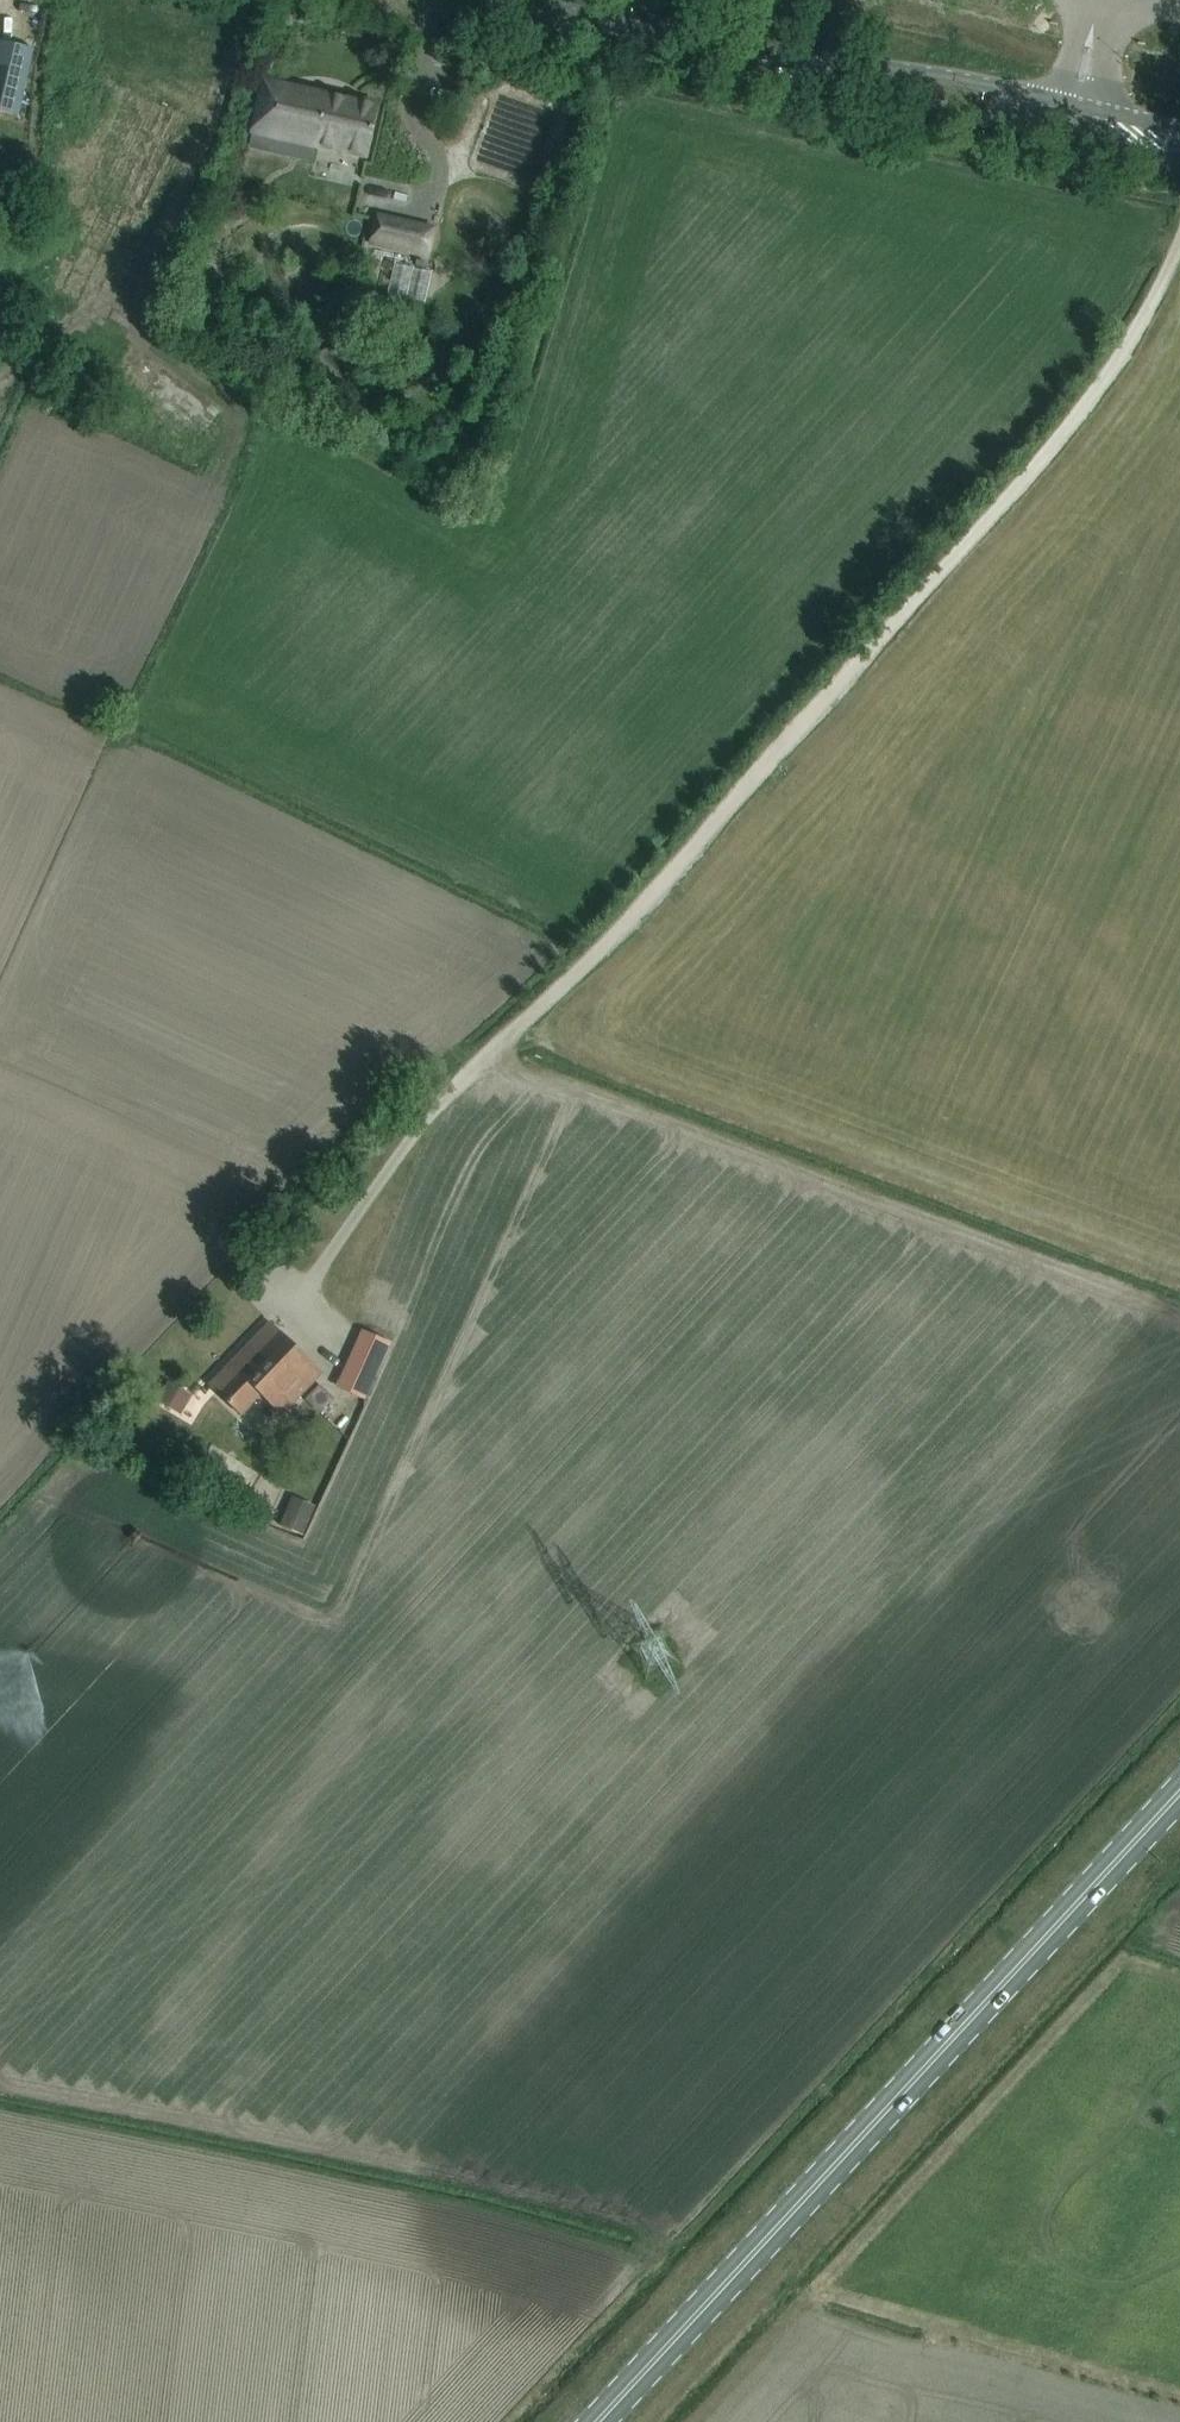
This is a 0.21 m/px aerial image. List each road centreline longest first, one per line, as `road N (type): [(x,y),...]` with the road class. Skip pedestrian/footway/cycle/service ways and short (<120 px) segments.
road 1 (secondary): [(598,2421),(1179,1792)]
road 2 (tertiary): [(1075,123),(475,0)]
road 3 (unclassified): [(1099,0),(1075,123)]

